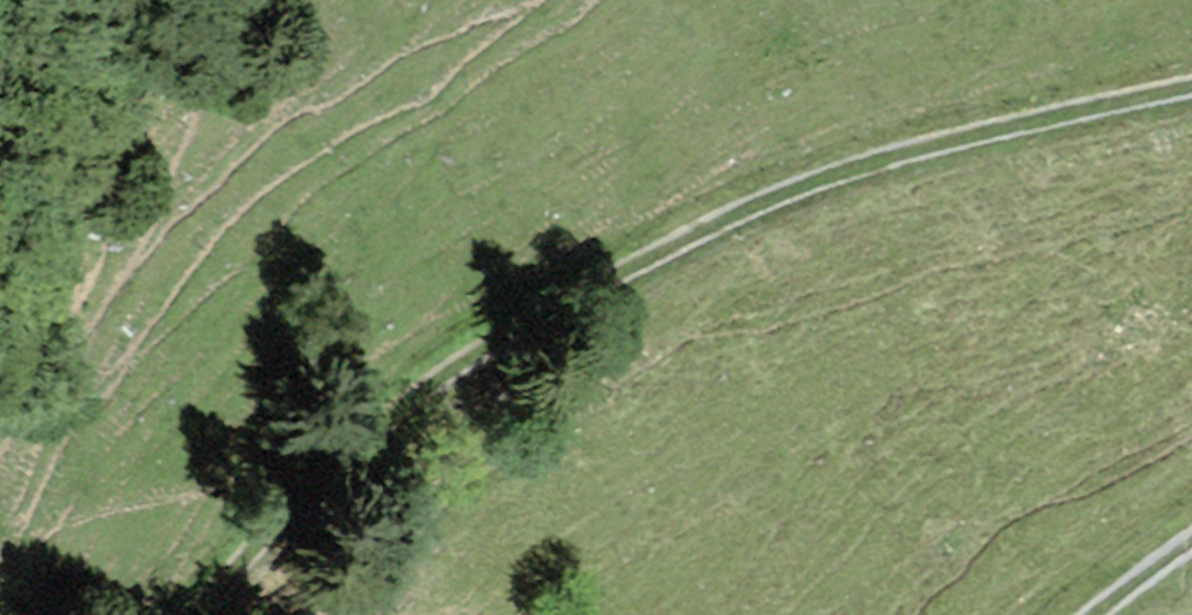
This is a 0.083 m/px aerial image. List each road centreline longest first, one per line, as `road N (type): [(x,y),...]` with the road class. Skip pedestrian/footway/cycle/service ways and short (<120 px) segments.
road 1 (track): [(1191,84),(868,161),(728,217),(500,339),(314,485)]
road 2 (track): [(314,485),(207,614)]
road 3 (track): [(1083,614),(1191,537)]

